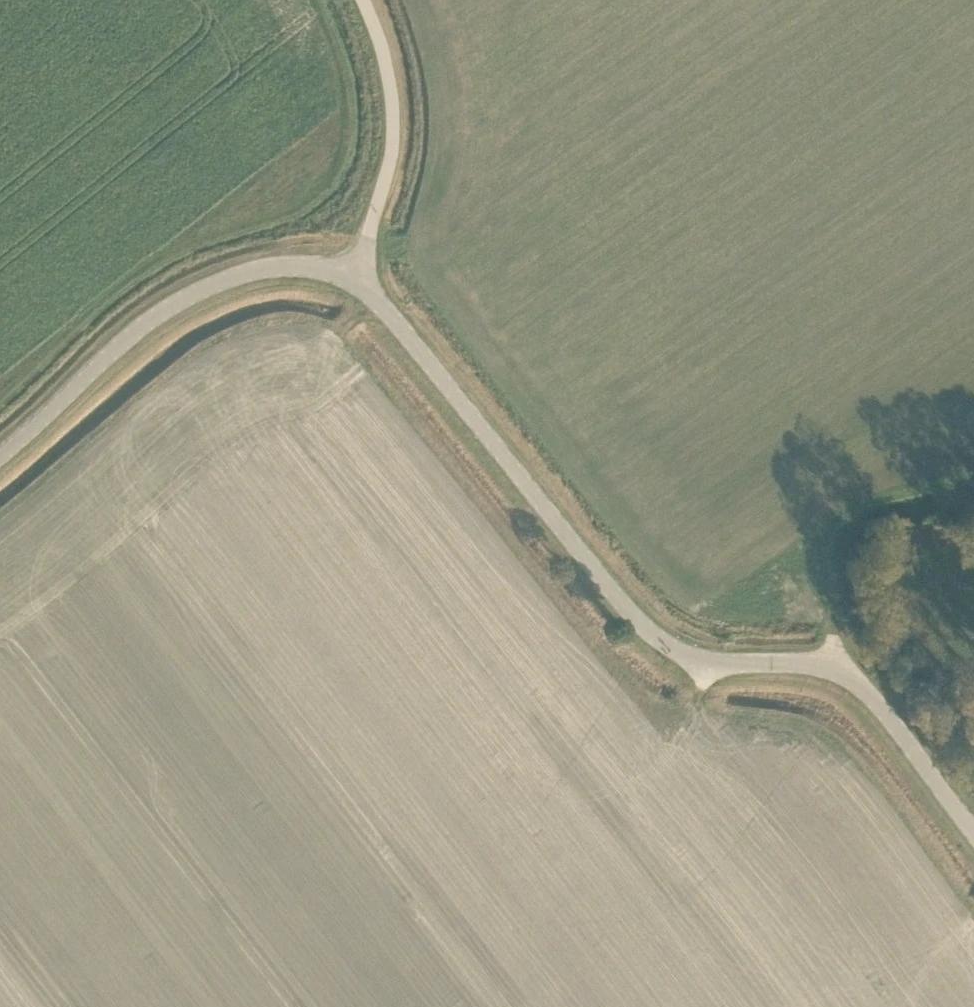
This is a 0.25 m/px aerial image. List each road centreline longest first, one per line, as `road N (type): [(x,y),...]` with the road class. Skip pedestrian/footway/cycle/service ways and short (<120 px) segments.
road 1 (unclassified): [(973,834),(881,711),(839,672),(715,665),(652,639),(355,278)]
road 2 (unclassified): [(0,455),(116,343),(179,299),(280,265),(355,278)]
road 3 (unclassified): [(355,278),(391,150),(384,58),(363,0)]

